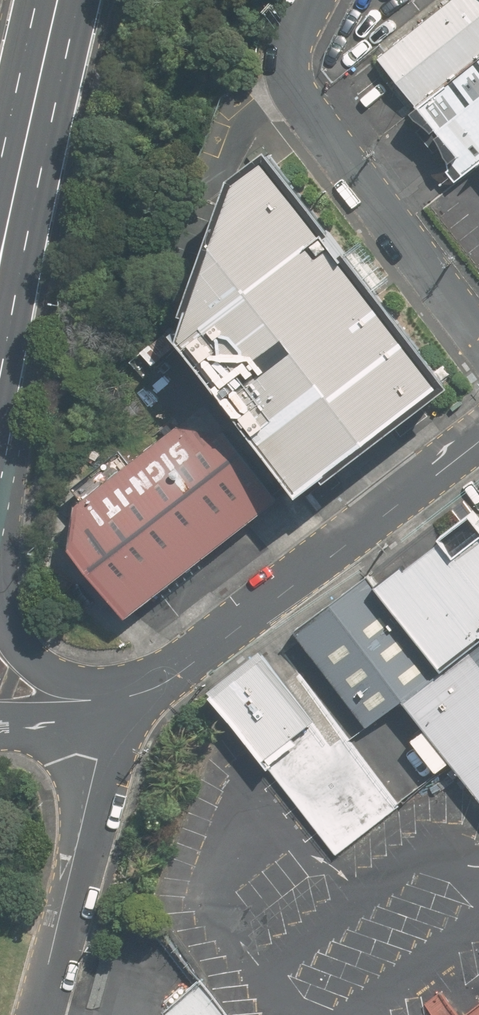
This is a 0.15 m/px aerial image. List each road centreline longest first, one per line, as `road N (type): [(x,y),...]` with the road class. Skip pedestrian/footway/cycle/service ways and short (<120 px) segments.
road 1 (primary): [(2,255),(16,370),(11,631),(16,648),(45,673),(107,698)]
road 2 (unclassified): [(107,698),(172,678),(478,440)]
road 3 (unclassified): [(478,328),(301,91),(293,51),(311,0)]
road 4 (unclassified): [(37,1014),(107,698)]
road 5 (primary): [(2,255),(58,0)]

